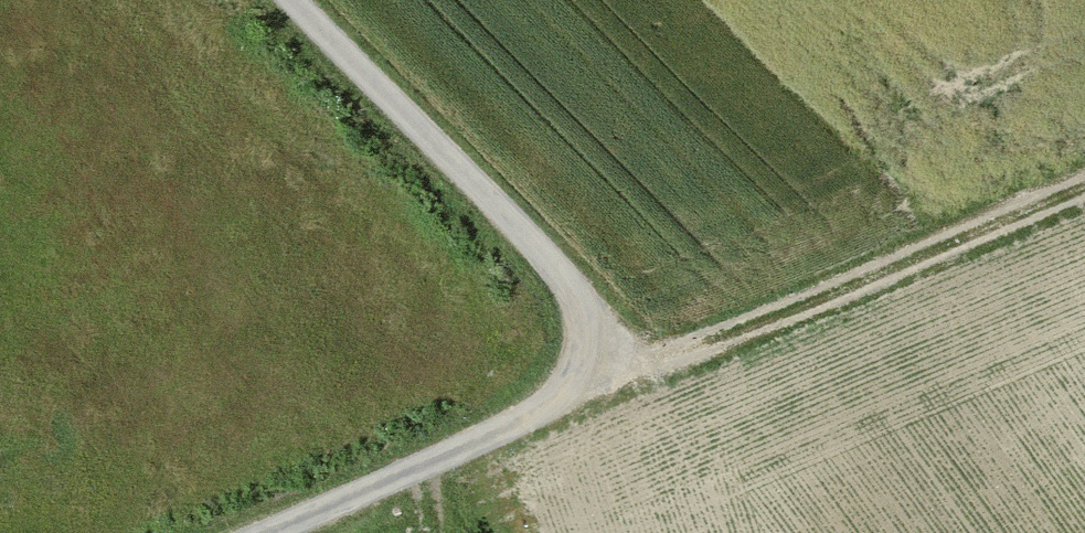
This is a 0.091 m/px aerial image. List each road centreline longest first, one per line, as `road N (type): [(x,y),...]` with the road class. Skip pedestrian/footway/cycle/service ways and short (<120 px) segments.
road 1 (track): [(276,532),(598,388),(600,324),(294,0)]
road 2 (track): [(1084,197),(598,388)]

